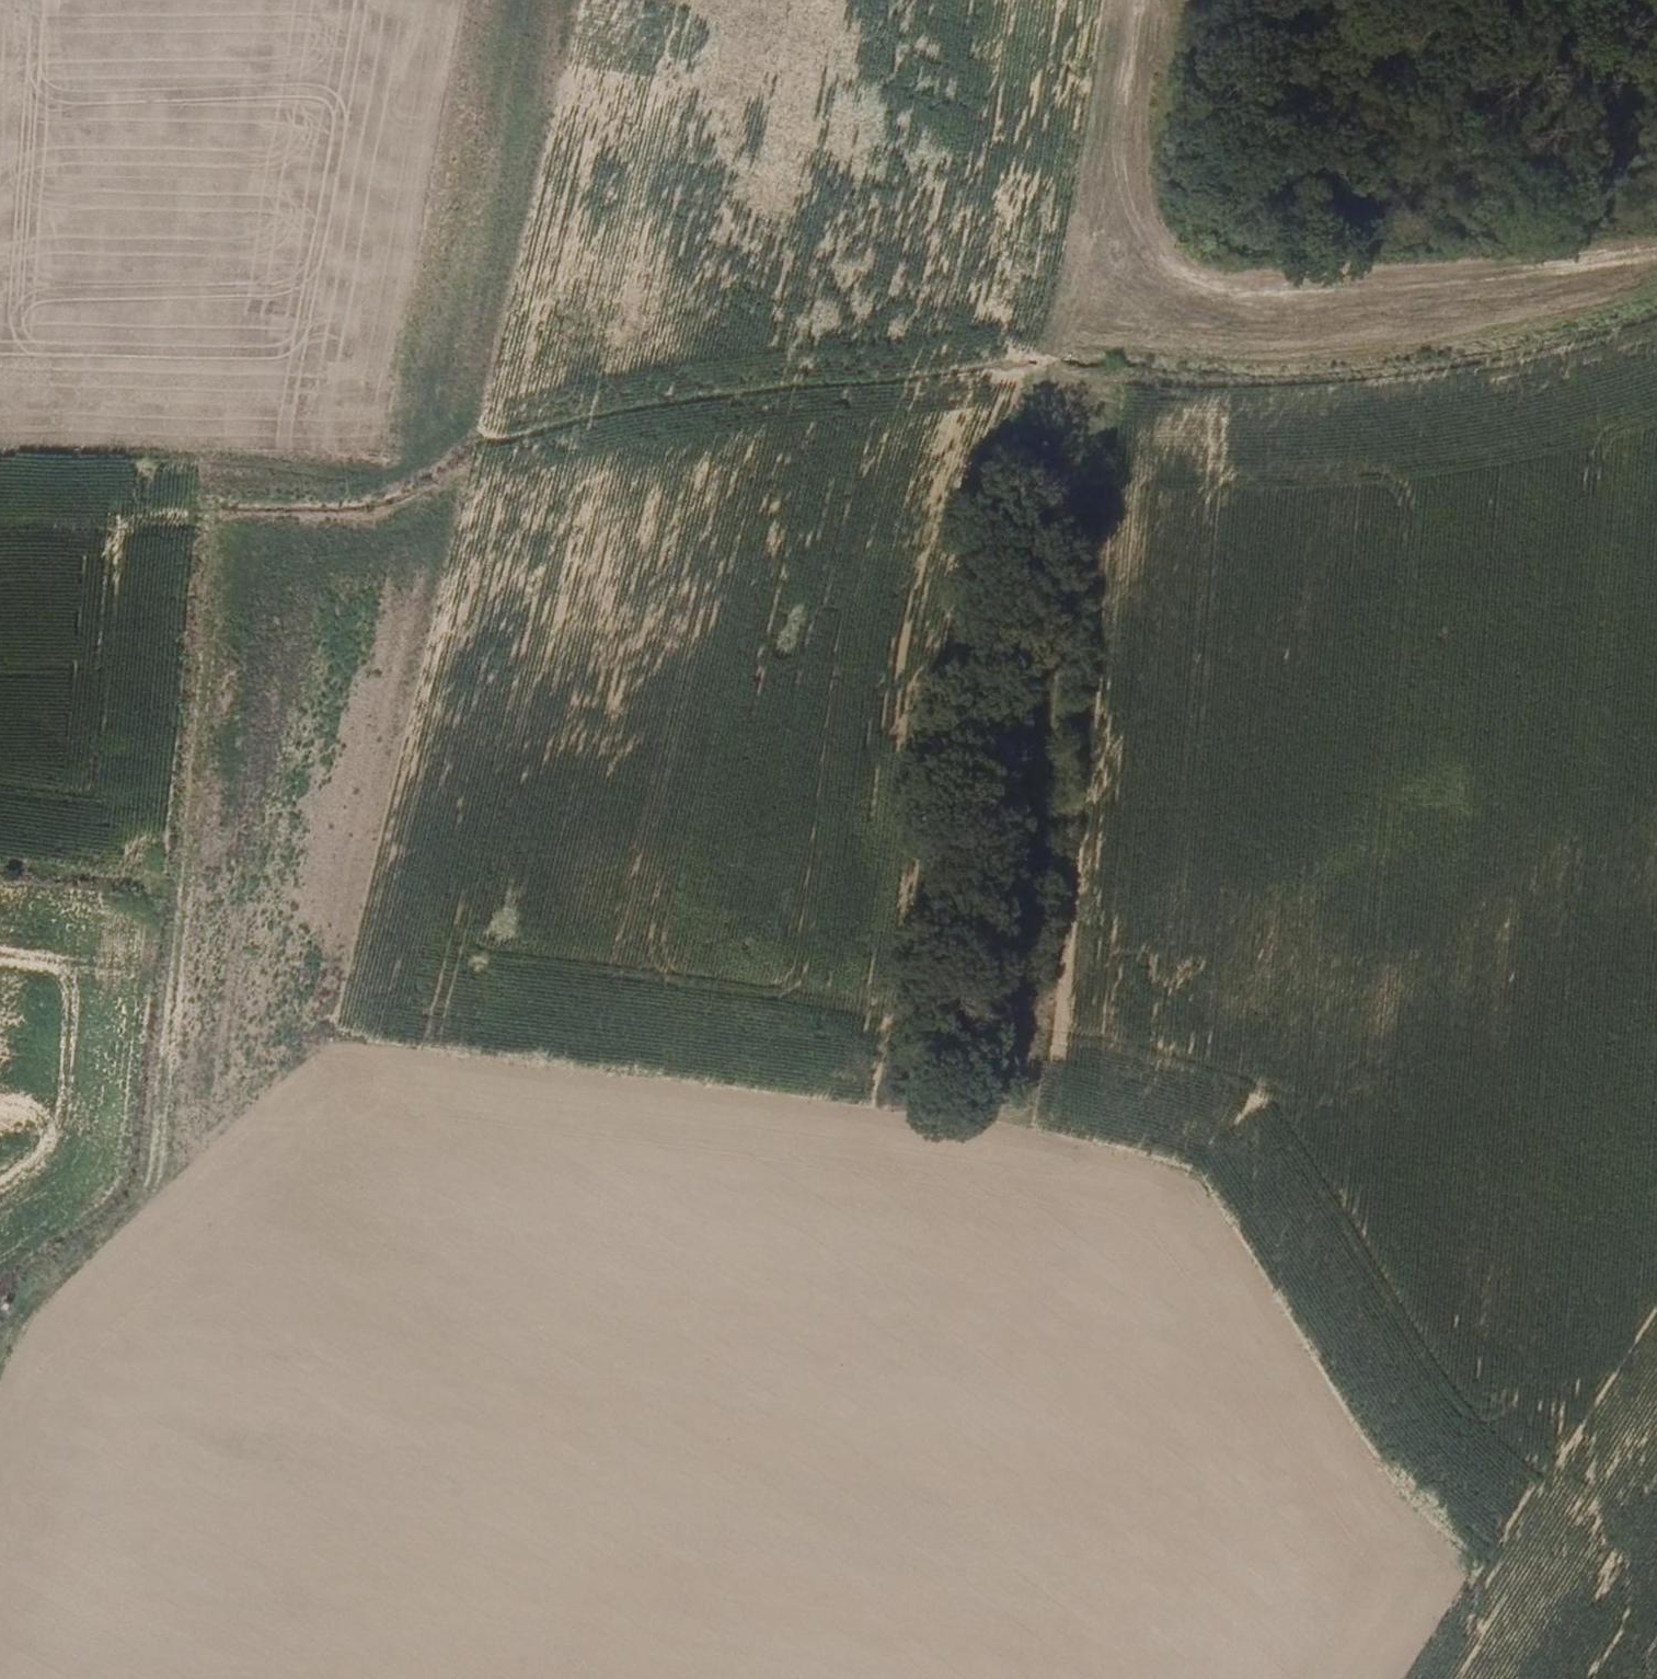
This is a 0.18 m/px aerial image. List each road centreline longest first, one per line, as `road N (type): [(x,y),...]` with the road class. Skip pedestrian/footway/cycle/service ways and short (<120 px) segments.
road 1 (track): [(1146,0),(1131,123),(1146,217),(1180,257),(1221,277),(1291,281),(1656,242)]

